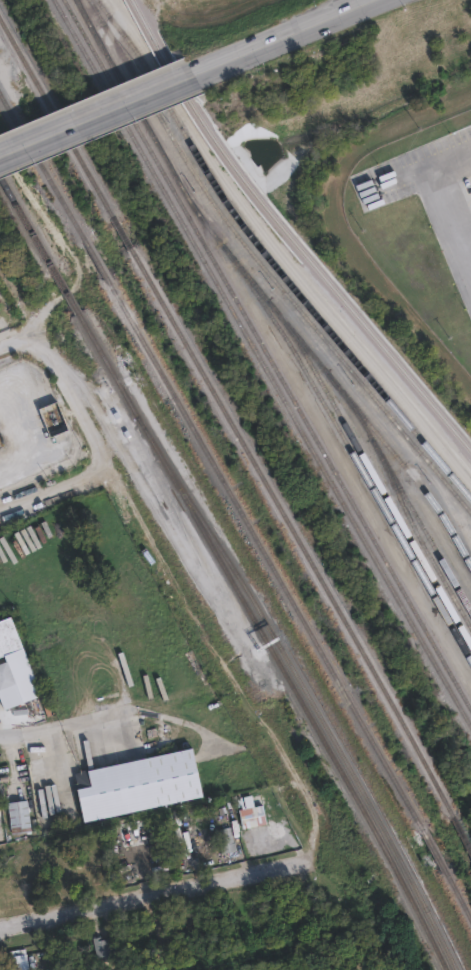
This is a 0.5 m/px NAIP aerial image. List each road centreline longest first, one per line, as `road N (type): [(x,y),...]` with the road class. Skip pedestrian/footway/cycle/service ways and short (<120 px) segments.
road 1 (residential): [(0,928),(307,863)]
road 2 (tertiary): [(0,157),(194,74)]
road 3 (tertiary): [(372,0),(194,74)]
road 4 (residential): [(0,350),(36,345),(59,358),(110,468)]
road 5 (residential): [(0,734),(145,712)]

